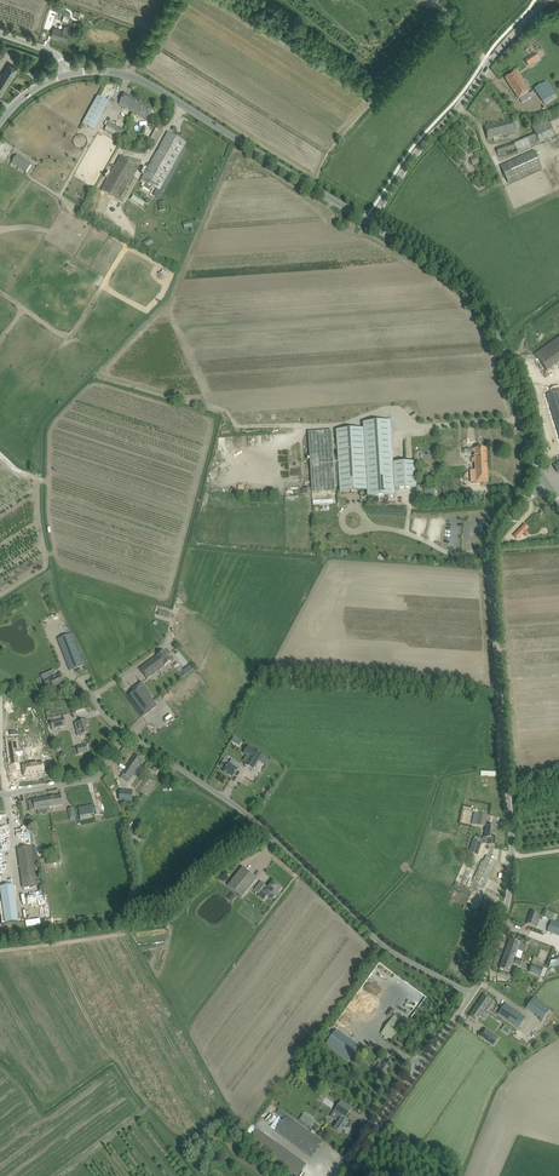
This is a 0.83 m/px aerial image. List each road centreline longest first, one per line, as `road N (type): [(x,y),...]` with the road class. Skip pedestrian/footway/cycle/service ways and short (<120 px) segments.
road 1 (unclassified): [(472,995),(506,906),(509,874),(494,544),(509,514),(544,482)]
road 2 (unclassified): [(125,734),(246,814),(377,941),(472,995)]
road 3 (tertiary): [(544,482),(483,307),(370,224)]
road 4 (track): [(0,939),(164,919),(241,849),(277,842)]
road 5 (unclassified): [(370,224),(423,145),(549,0)]
road 6 (tertiary): [(370,224),(129,76)]
road 7 (unclassified): [(348,1175),(472,995)]
road 8 (unclassified): [(0,795),(87,783),(125,734)]

